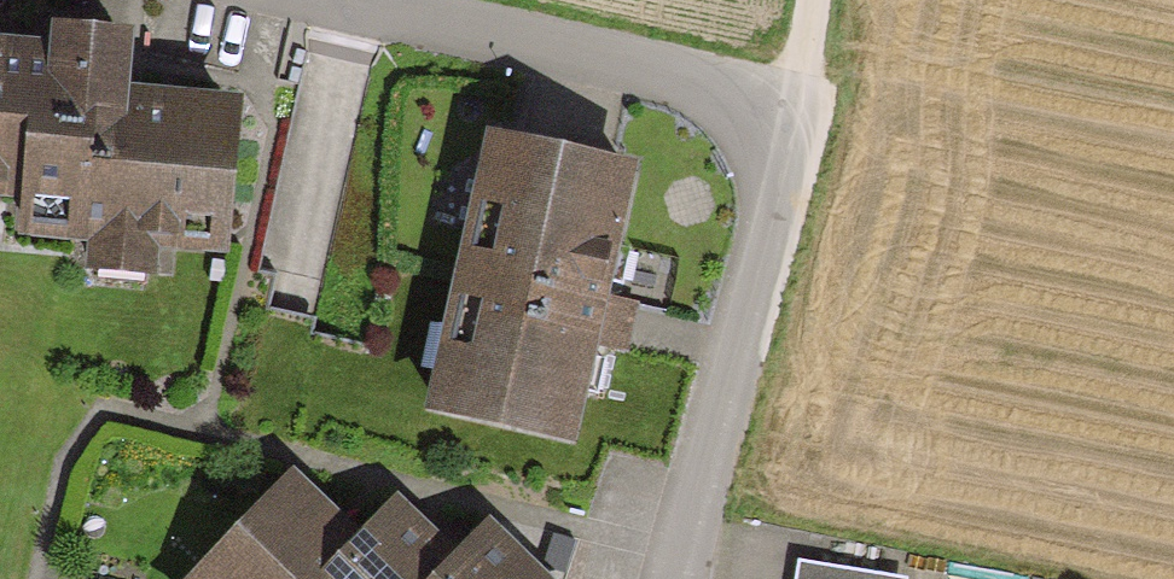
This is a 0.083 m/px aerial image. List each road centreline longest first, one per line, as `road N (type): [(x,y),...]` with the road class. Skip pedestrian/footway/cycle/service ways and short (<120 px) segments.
road 1 (residential): [(665,578),(789,106)]
road 2 (residential): [(320,0),(789,106)]

